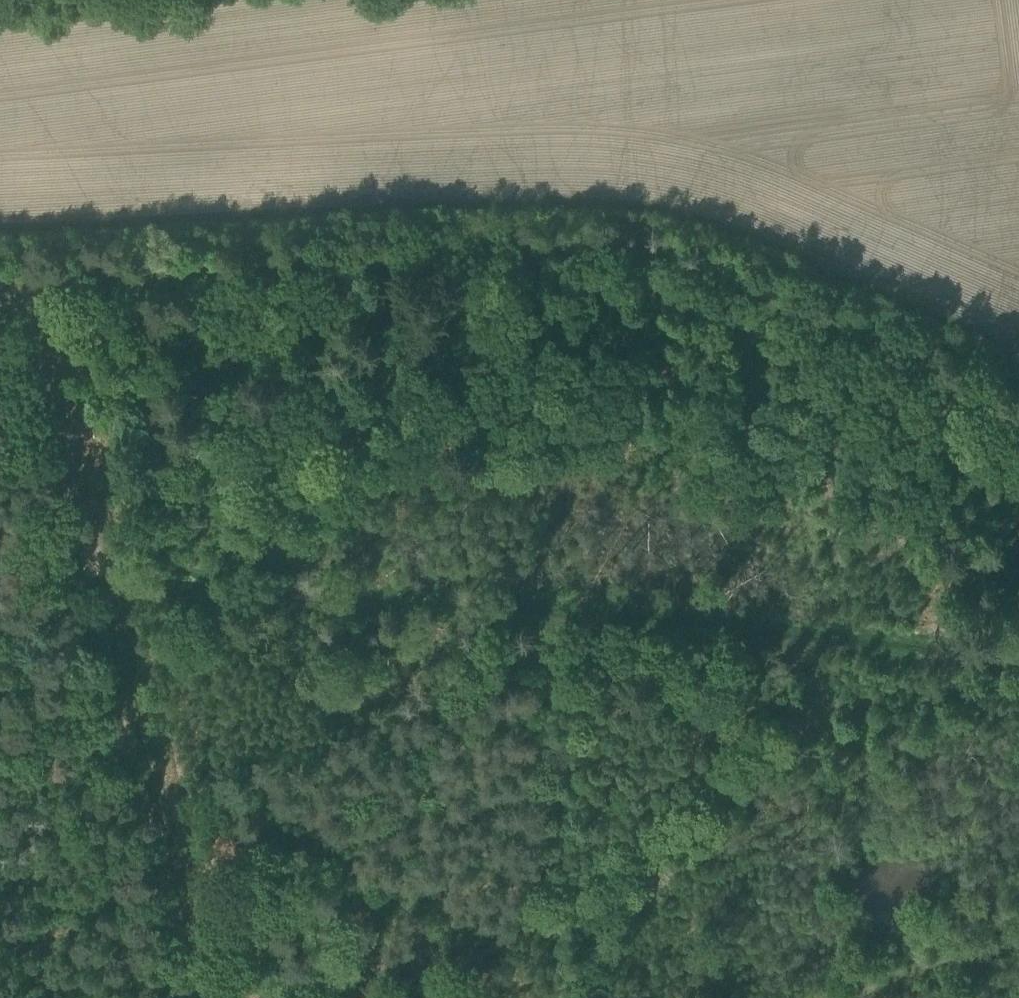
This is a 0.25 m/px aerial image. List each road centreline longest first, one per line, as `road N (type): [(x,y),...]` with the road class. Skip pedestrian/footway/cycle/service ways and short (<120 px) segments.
road 1 (track): [(0,271),(40,278),(221,997)]
road 2 (track): [(1018,937),(885,964),(796,997)]

